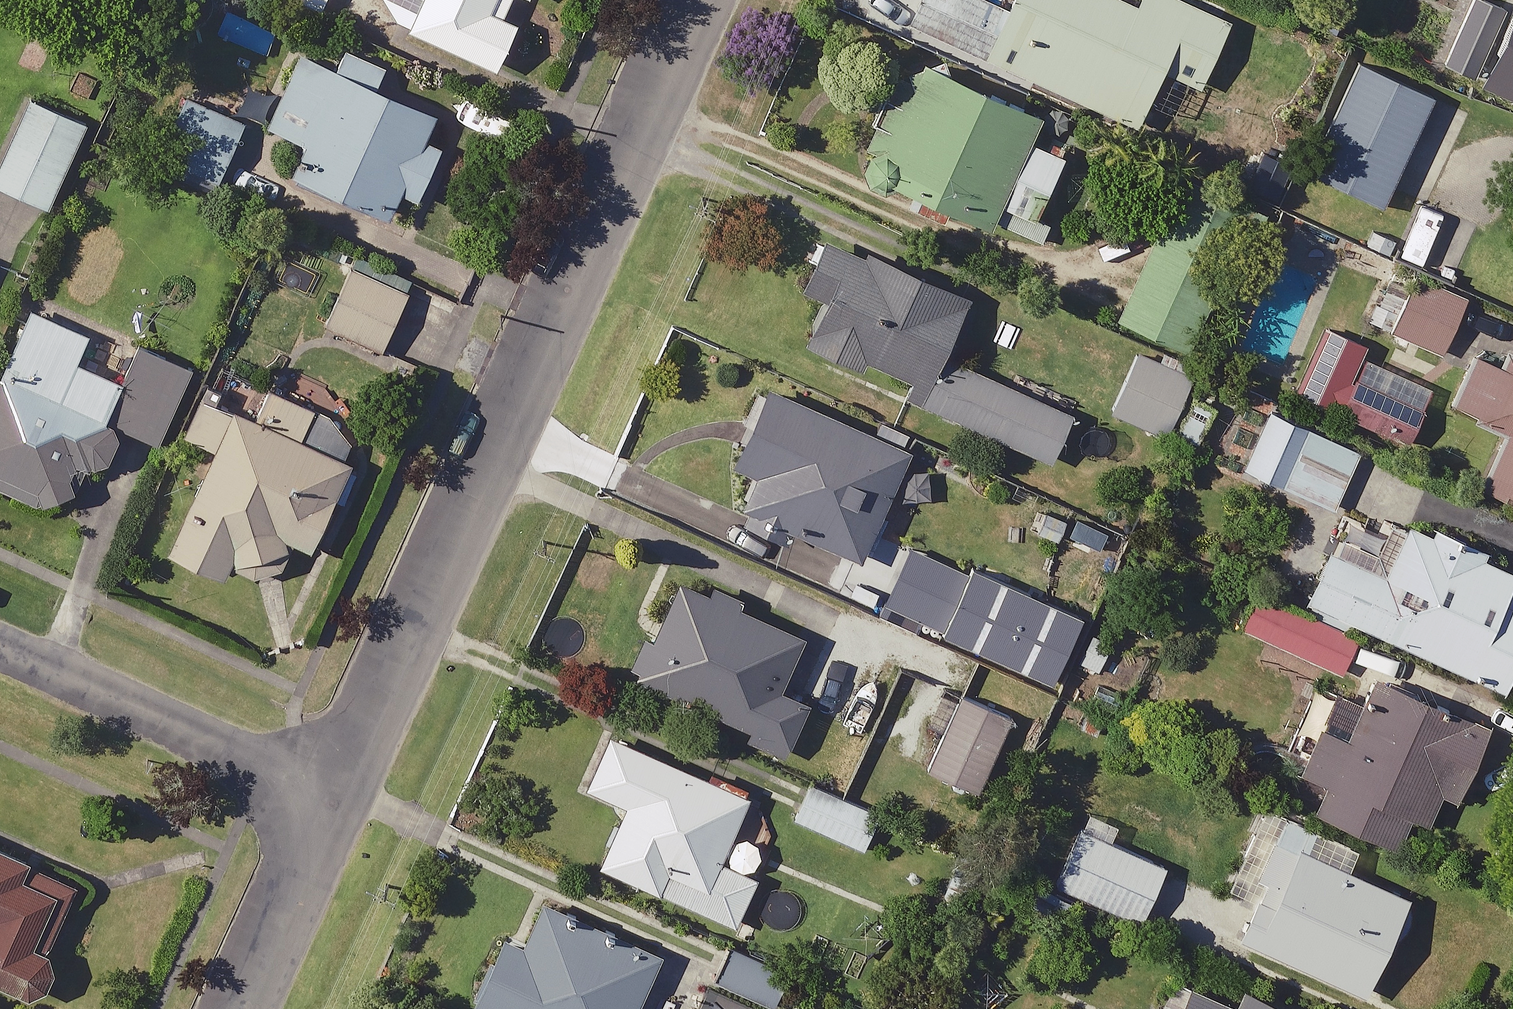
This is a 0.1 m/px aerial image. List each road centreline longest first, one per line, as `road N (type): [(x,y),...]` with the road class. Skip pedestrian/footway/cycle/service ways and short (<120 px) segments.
road 1 (residential): [(332,805),(695,0)]
road 2 (residential): [(0,650),(332,805)]
road 3 (residential): [(242,1008),(332,805)]

